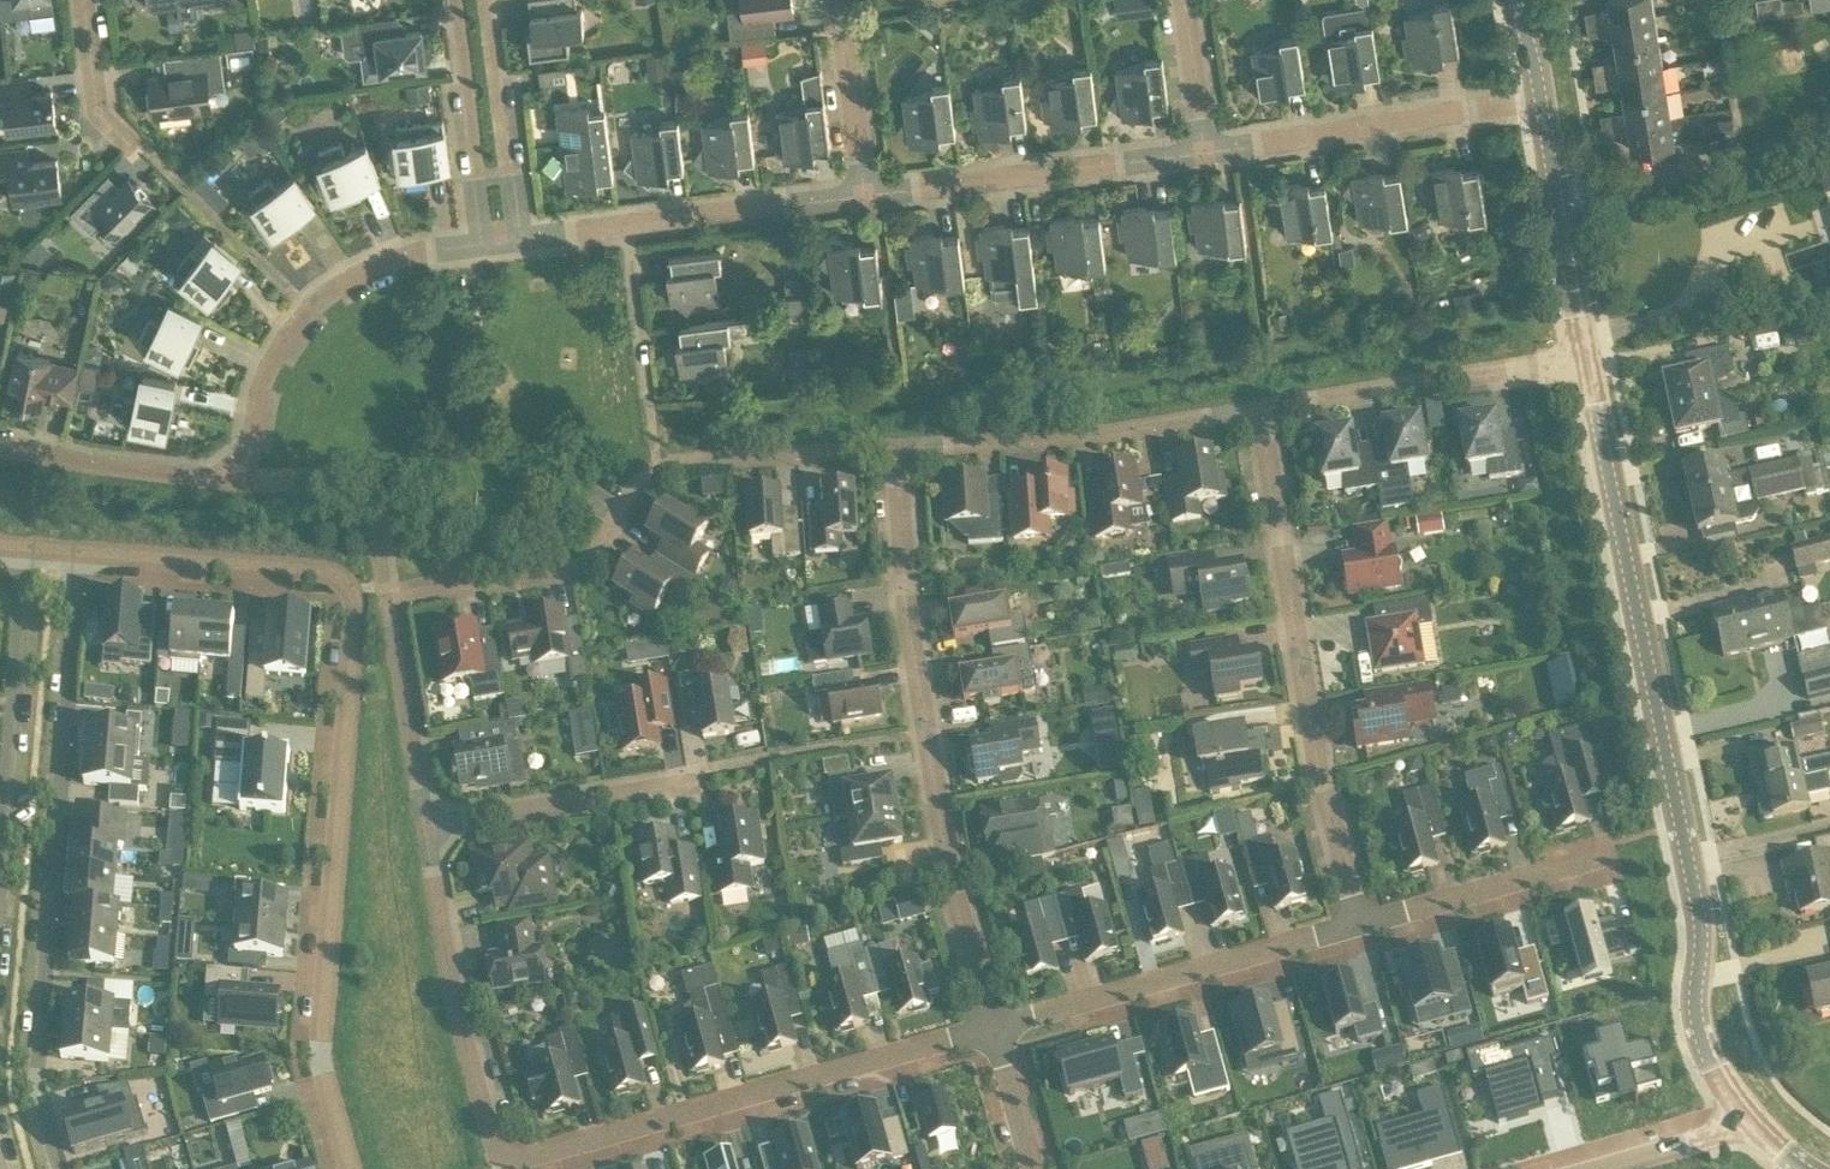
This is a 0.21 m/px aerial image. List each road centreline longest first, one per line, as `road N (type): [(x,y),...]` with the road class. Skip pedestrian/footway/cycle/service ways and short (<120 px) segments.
road 1 (residential): [(75,555),(340,572),(357,592),(319,1059),(350,1168)]
road 2 (residential): [(994,1025),(503,1162),(459,1012),(426,818)]
road 3 (tertiary): [(1770,1118),(1717,1040),(1580,359)]
road 4 (residential): [(0,442),(243,482),(257,395),(312,310),(410,257),(485,247)]
road 5 (residential): [(56,1168),(33,1090),(75,555)]
road 6 (residential): [(994,1025),(923,733),(892,448)]
road 7 (residential): [(426,818),(388,602),(589,565),(658,469)]
road 8 (residential): [(1361,923),(1321,776),(1263,407)]
road 9 (residential): [(1361,923),(994,1025)]
road 10 (residential): [(892,448),(1116,431),(1263,407)]
road 11 (residential): [(863,200),(1204,159)]
road 12 (residential): [(1204,159),(1533,111)]
road 13 (residential): [(1263,407),(1580,359)]
road 14 (residential): [(426,818),(700,772)]
road 15 (residential): [(1618,859),(1361,923)]
road 16 (tertiary): [(1580,359),(1533,111)]
road 17 (residential): [(456,0),(485,247)]
road 18 (residential): [(15,551),(0,796)]
road 19 (residential): [(526,241),(489,0)]
road 20 (residential): [(658,469),(627,229)]
road 21 (residential): [(627,229),(863,200)]
road 22 (residential): [(658,469),(892,448)]
road 23 (residential): [(863,200),(835,0)]
road 24 (residential): [(1593,1168),(1770,1118)]
road 25 (residential): [(1204,159),(1182,0)]
road 26 (residential): [(1036,1168),(994,1025)]

